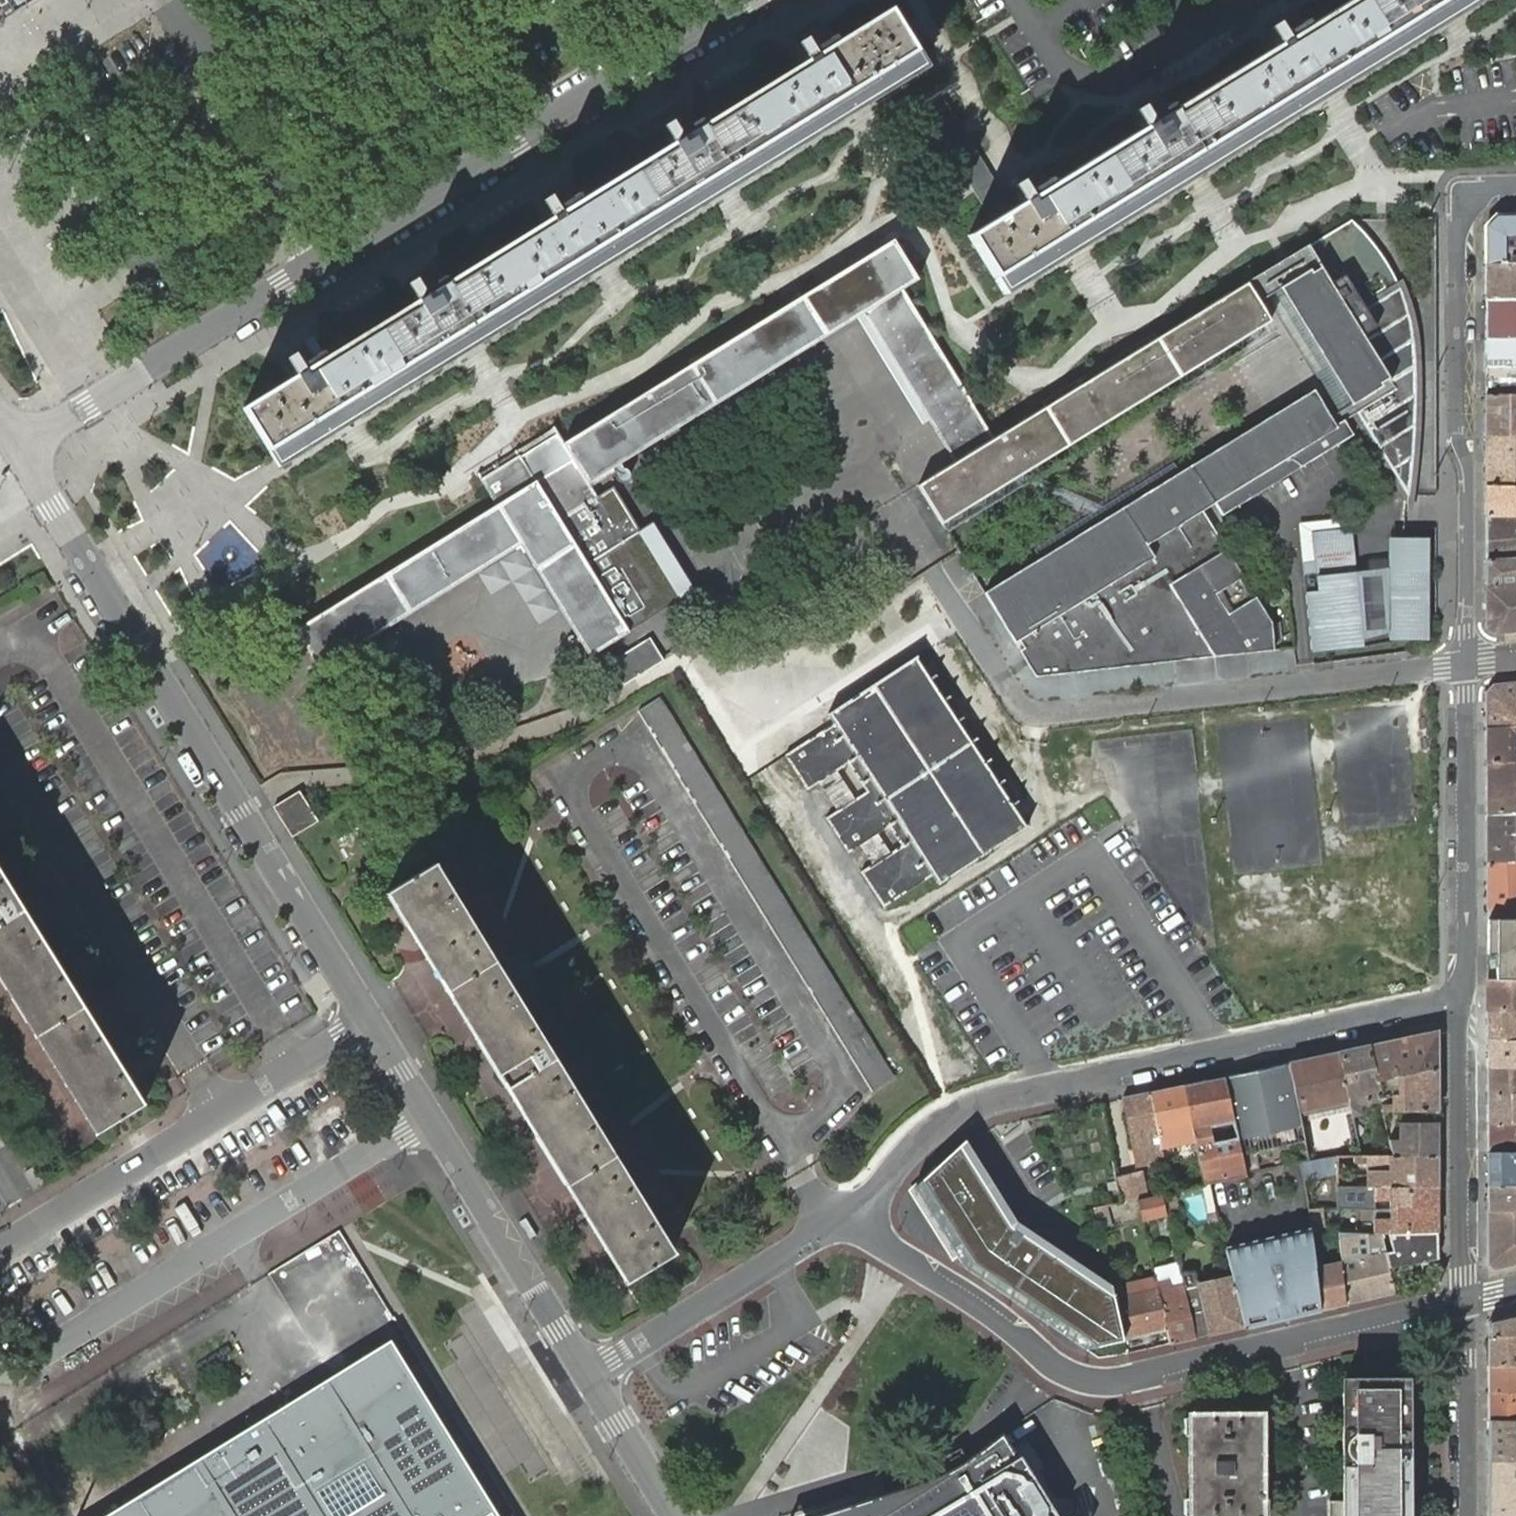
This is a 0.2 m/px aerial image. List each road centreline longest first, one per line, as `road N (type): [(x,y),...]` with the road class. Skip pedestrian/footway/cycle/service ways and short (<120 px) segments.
road 1 (residential): [(13,446),(748,0)]
road 2 (residential): [(851,1211),(866,1231),(996,1317),(1047,1362),(1094,1381),(1465,1299)]
road 3 (tertiary): [(13,446),(366,1022)]
road 4 (residential): [(851,1211),(934,1125),(976,1100),(1466,995)]
road 5 (residential): [(1466,665),(1456,197),(1471,184),(1515,183)]
road 6 (residential): [(0,1243),(366,1022)]
road 7 (tertiary): [(366,1022),(583,1376)]
road 8 (residential): [(1466,995),(1466,665)]
road 9 (residential): [(583,1376),(851,1211)]
road 10 (residential): [(1465,1299),(1466,995)]
road 11 (residential): [(1465,1515),(1465,1299)]
road 12 (tertiary): [(583,1376),(669,1515)]

